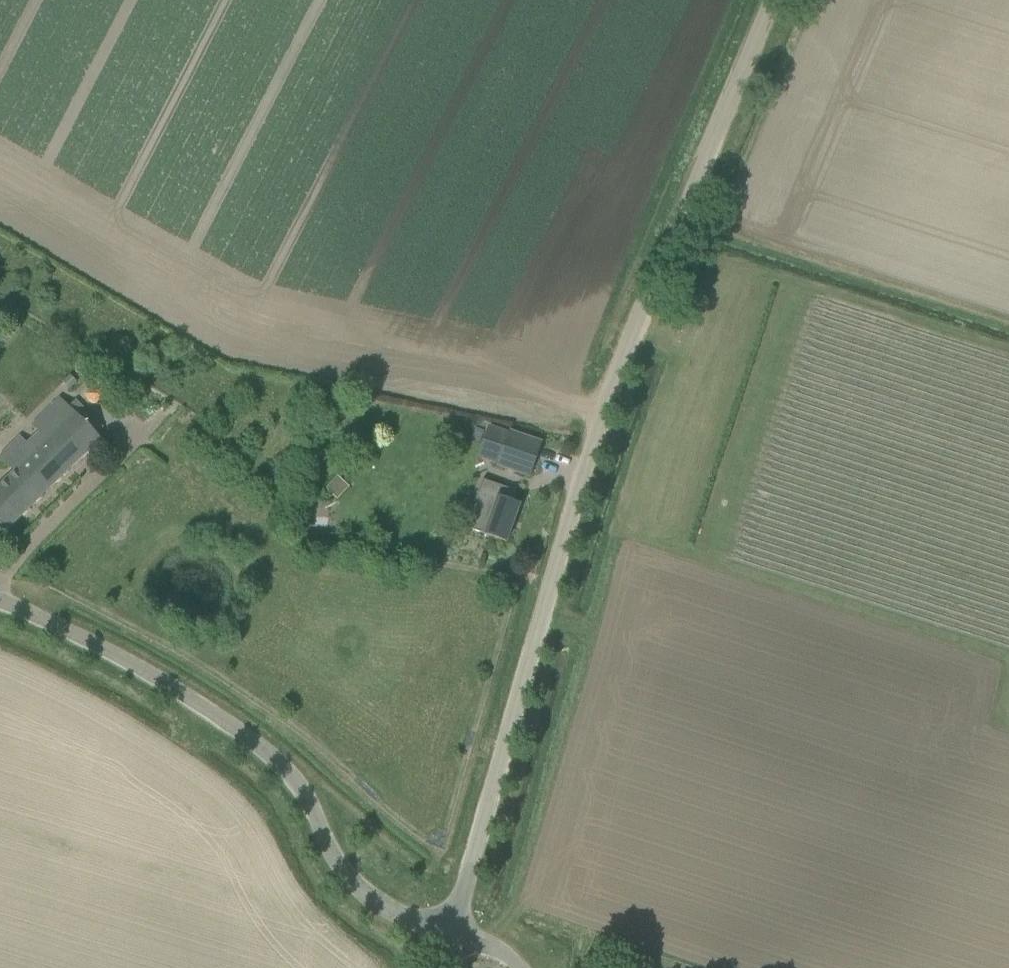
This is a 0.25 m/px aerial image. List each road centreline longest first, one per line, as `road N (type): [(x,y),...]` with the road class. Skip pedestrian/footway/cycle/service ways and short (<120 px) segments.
road 1 (unclassified): [(452,946),(570,504),(611,384),(771,0)]
road 2 (unclassified): [(452,946),(390,920),(362,895),(285,764),(64,629),(0,602)]

